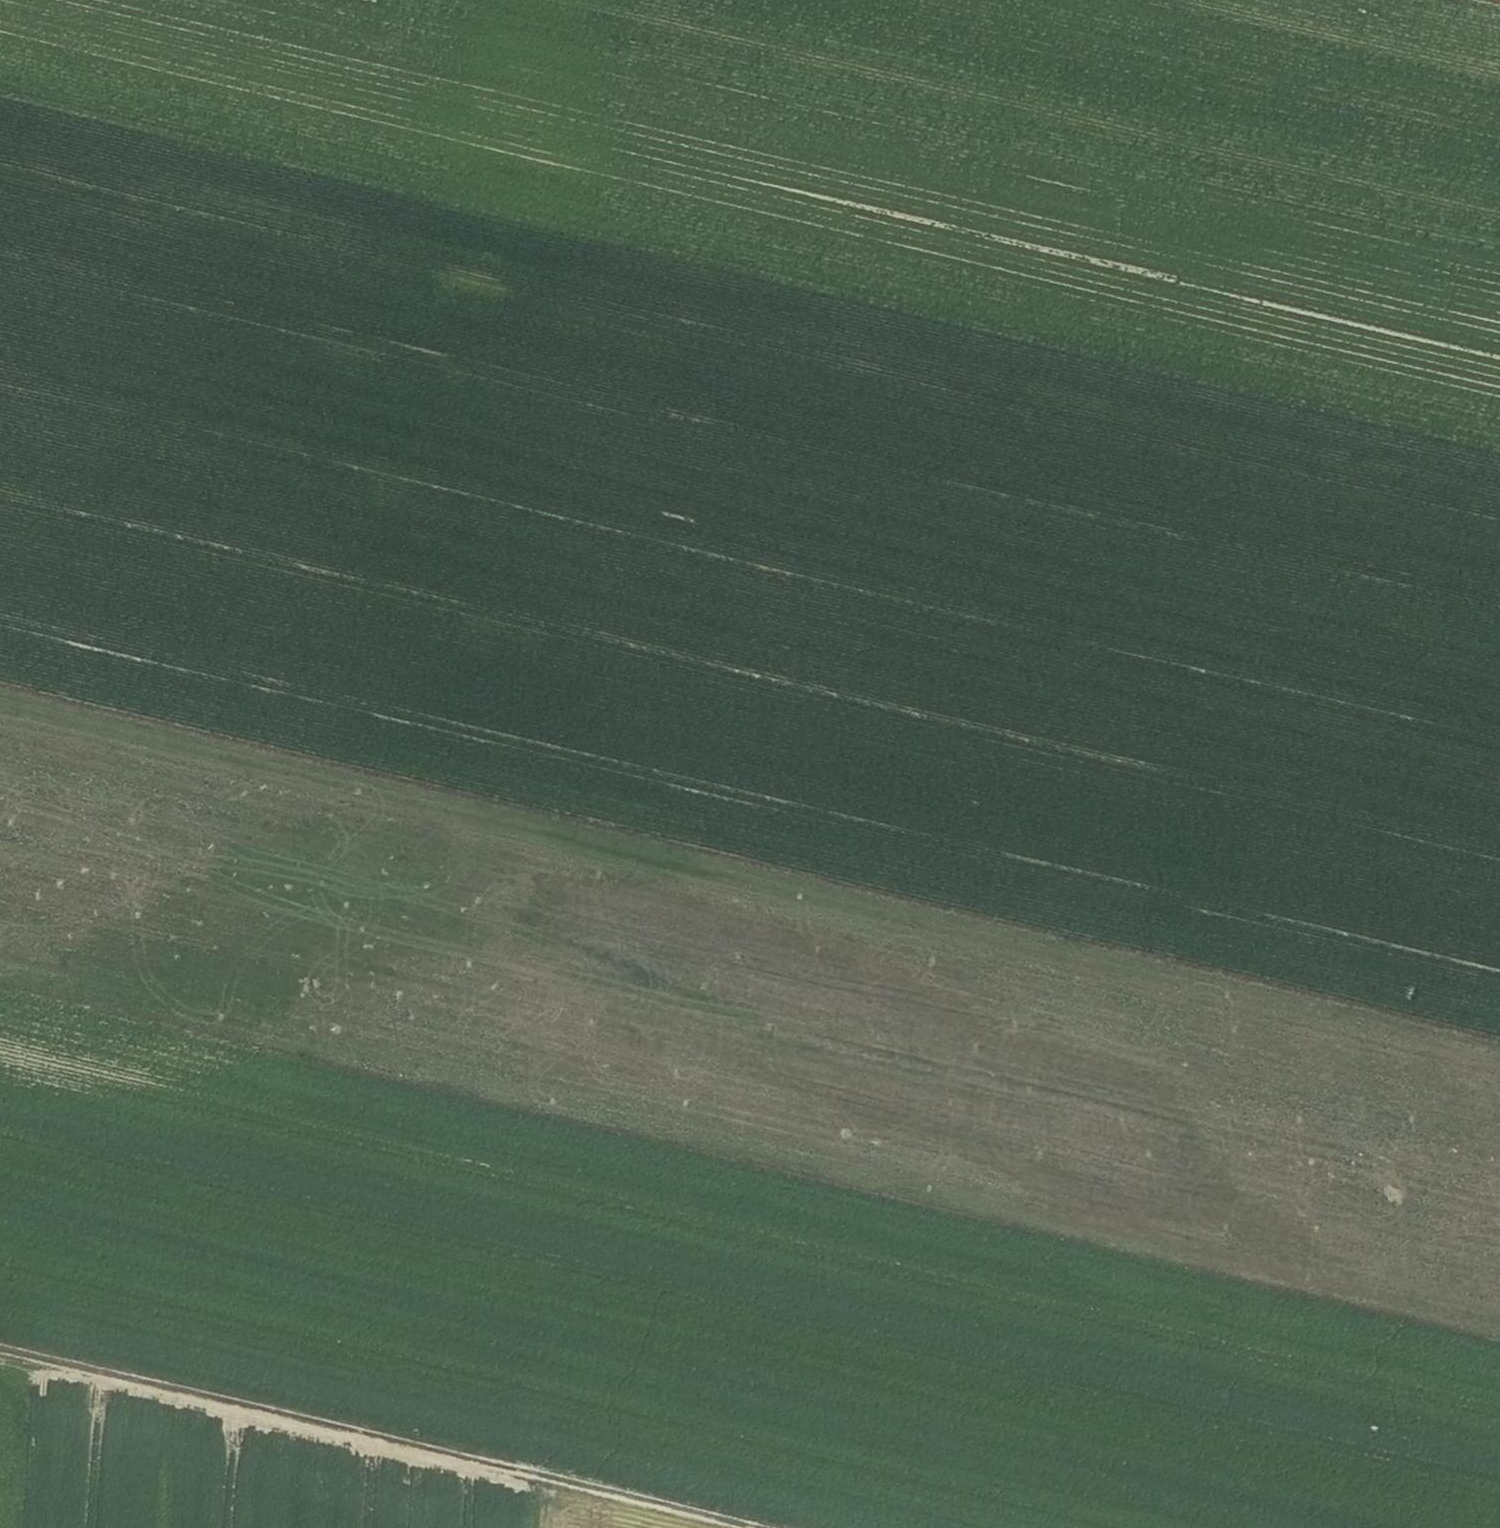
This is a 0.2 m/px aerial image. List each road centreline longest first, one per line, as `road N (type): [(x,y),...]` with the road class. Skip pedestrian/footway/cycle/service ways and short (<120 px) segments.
road 1 (track): [(784,1527),(0,1341)]

